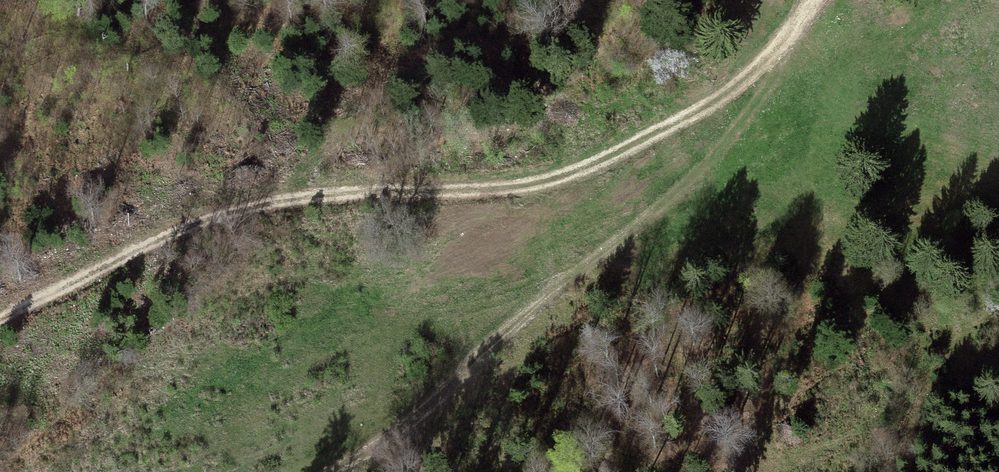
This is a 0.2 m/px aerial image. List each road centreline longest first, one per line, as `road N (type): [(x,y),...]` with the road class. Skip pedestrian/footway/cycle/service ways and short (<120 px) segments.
road 1 (track): [(0,323),(183,220),(238,204),(313,193),(538,190),(587,177),(731,90),(803,12)]
road 2 (track): [(803,12),(728,145),(611,270),(353,471)]

